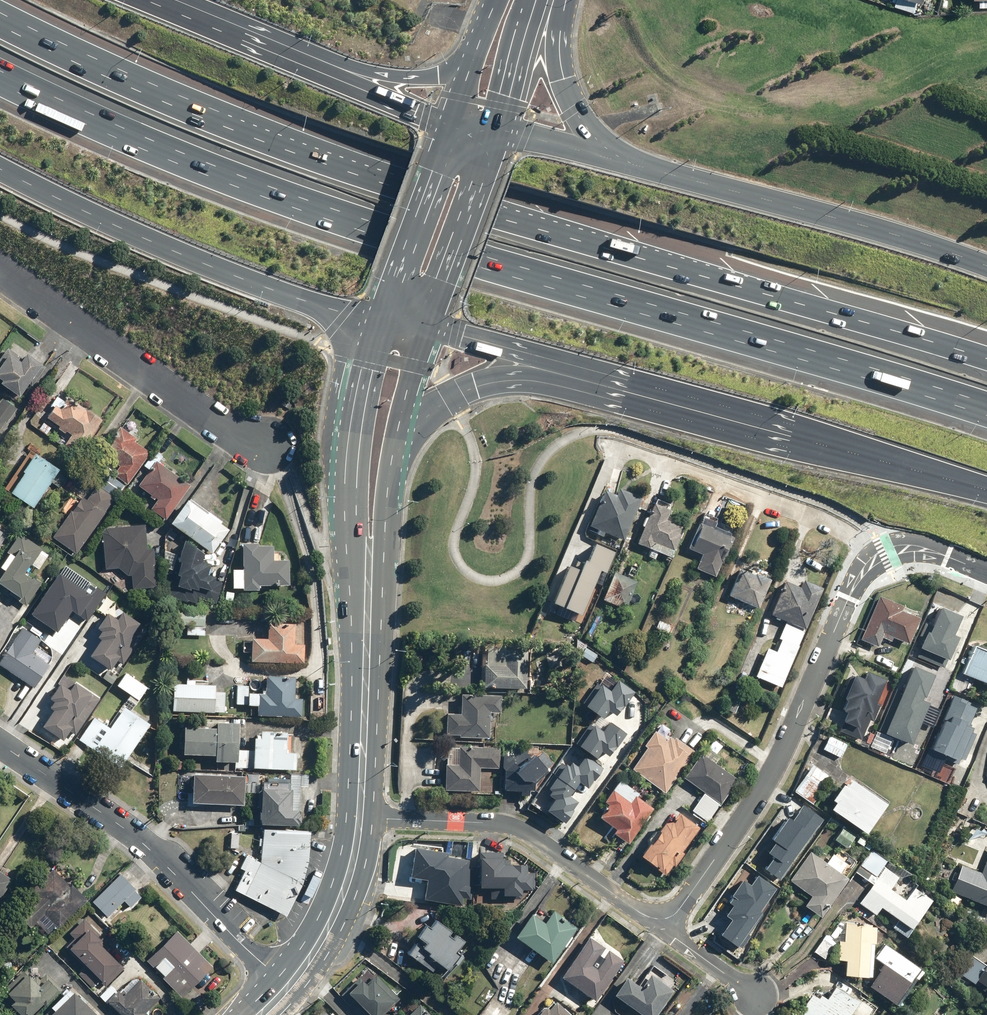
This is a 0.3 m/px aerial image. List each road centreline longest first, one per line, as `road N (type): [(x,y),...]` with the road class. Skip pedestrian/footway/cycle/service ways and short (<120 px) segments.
road 1 (motorway): [(0,30),(353,179),(986,366)]
road 2 (motorway): [(986,405),(369,222),(179,153),(0,70)]
road 3 (residential): [(986,572),(914,547),(886,552),(864,568),(773,776),(667,919)]
road 4 (motorway): [(791,437),(509,381),(447,400),(407,439),(390,476)]
road 5 (motorway): [(374,321),(132,234),(0,169)]
road 6 (primary): [(365,720),(346,484),(374,321)]
road 7 (residential): [(291,985),(242,945),(152,848),(0,743)]
road 8 (motorway): [(791,437),(687,397),(430,328)]
road 9 (motorway): [(631,165),(986,266)]
road 10 (residential): [(362,818),(521,828),(638,911),(667,919)]
road 11 (residential): [(271,448),(217,424),(0,271)]
road 12 (primary): [(390,476),(365,720)]
road 13 (primary): [(374,321),(450,124)]
road 14 (primary): [(501,132),(430,328)]
road 15 (motorway): [(266,50),(407,78),(470,66)]
road 16 (motorway): [(986,490),(791,437)]
road 17 (motorway): [(266,50),(450,124)]
road 18 (motorway): [(567,0),(559,57),(575,109),(597,140),(631,165)]
road 19 (primary): [(362,818),(342,898),(291,985)]
road 20 (primary): [(430,328),(390,476)]
road 21 (primary): [(537,0),(501,132)]
road 22 (motorway): [(501,132),(631,165)]
road 23 (motorway): [(149,0),(266,50)]

